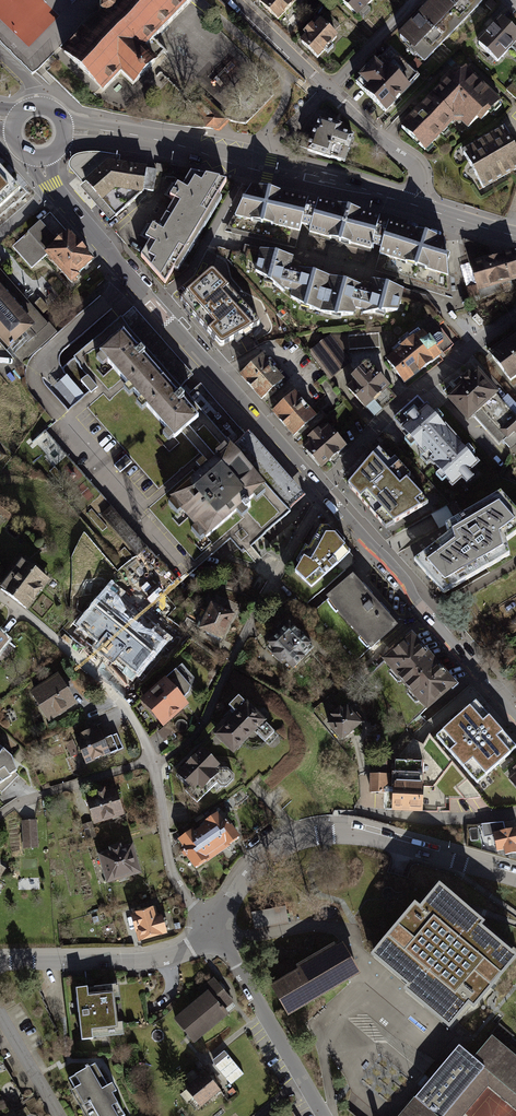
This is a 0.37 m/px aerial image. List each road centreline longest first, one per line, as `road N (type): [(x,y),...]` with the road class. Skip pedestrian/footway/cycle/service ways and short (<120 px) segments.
road 1 (residential): [(328,498),(54,188)]
road 2 (residential): [(216,930),(172,873),(154,763),(129,712),(0,599)]
road 3 (secondary): [(414,204),(154,140),(65,132)]
road 4 (residential): [(216,930),(250,870),(281,847),(314,839),(404,849),(515,881)]
road 5 (residential): [(515,715),(328,498)]
road 6 (residential): [(515,318),(412,394),(334,474),(328,498)]
road 7 (residential): [(0,963),(163,958),(216,930)]
road 8 (residential): [(216,930),(322,1115)]
road 9 (residential): [(328,90),(417,169),(414,204)]
road 10 (residential): [(235,0),(328,90)]
road 11 (unclassified): [(419,0),(328,90)]
road 12 (residential): [(0,1010),(58,1115)]

